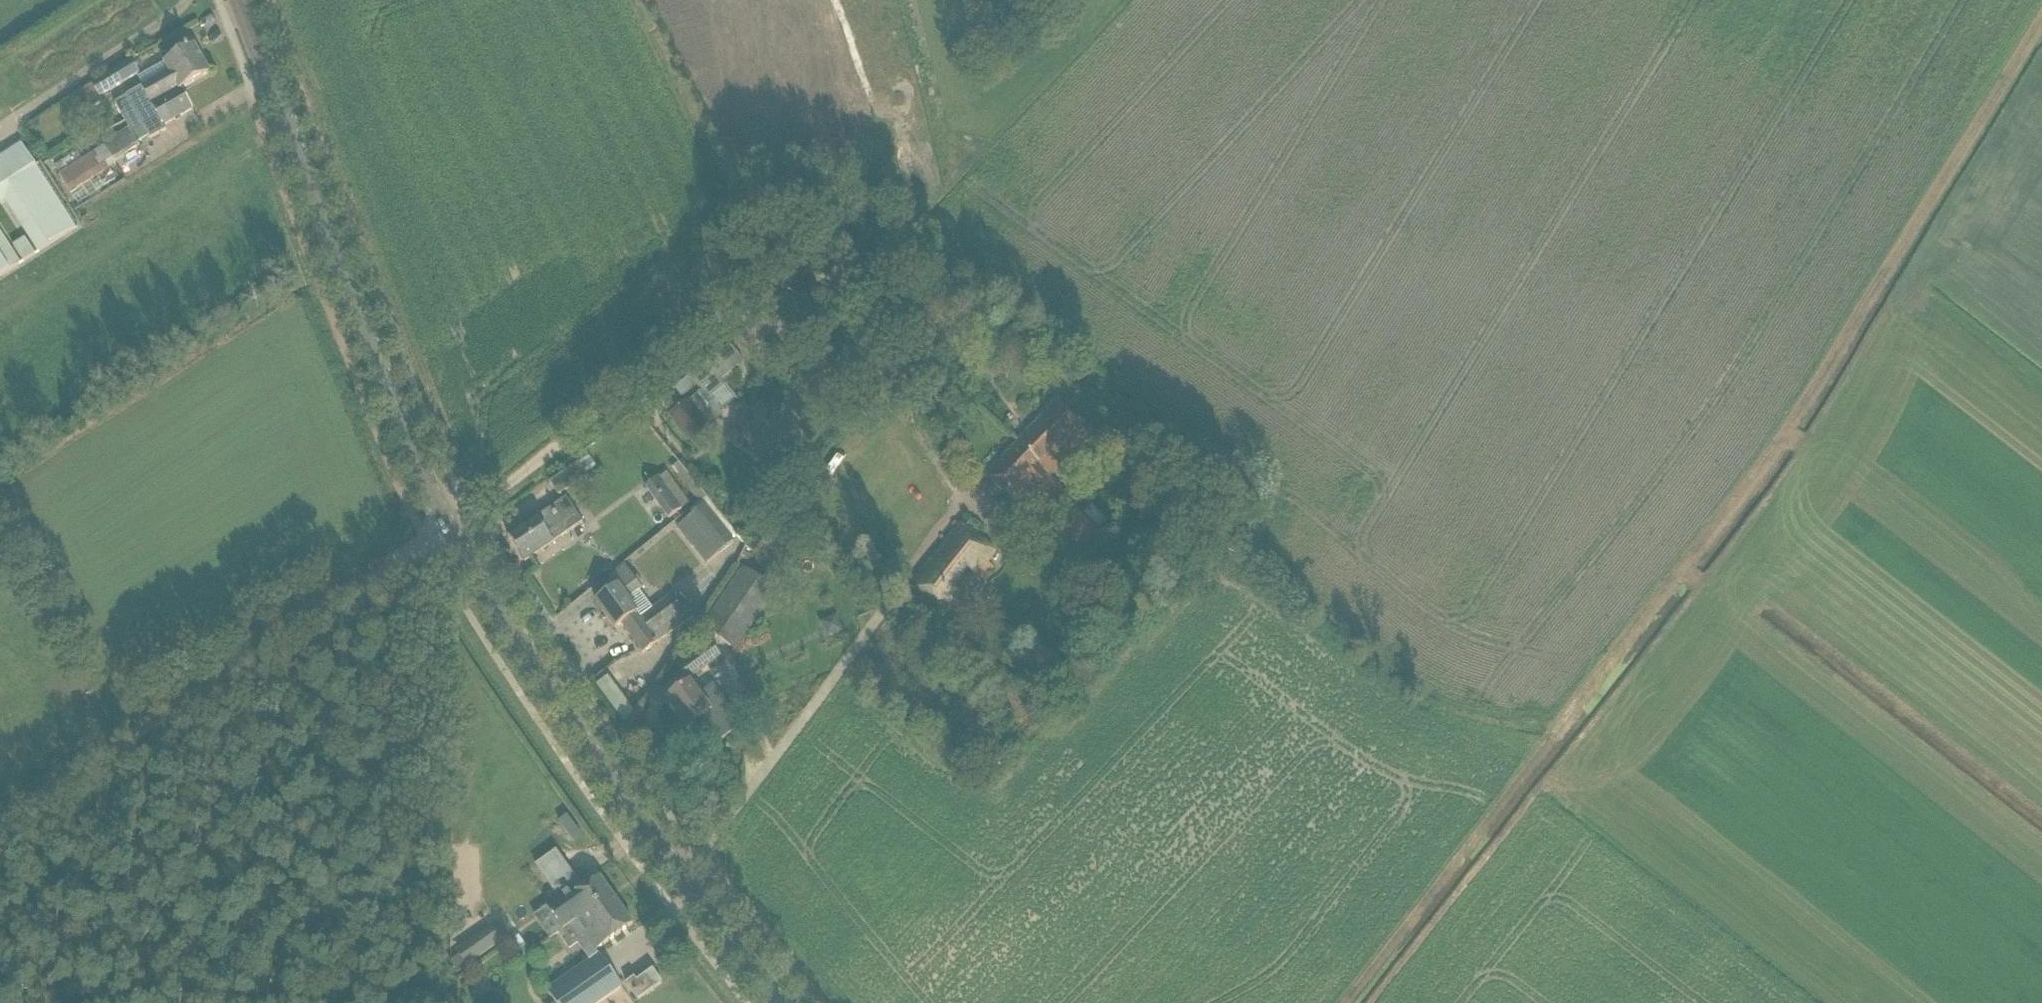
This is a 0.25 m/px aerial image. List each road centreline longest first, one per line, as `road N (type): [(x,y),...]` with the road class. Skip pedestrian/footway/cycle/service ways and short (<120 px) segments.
road 1 (residential): [(449,526),(779,275),(915,333),(916,428),(956,491),(957,509),(694,852),(684,881)]
road 2 (tertiary): [(449,526),(238,0)]
road 3 (track): [(0,826),(424,541)]
road 4 (tertiary): [(684,881),(449,526)]
road 5 (tertiary): [(779,1002),(684,881)]

